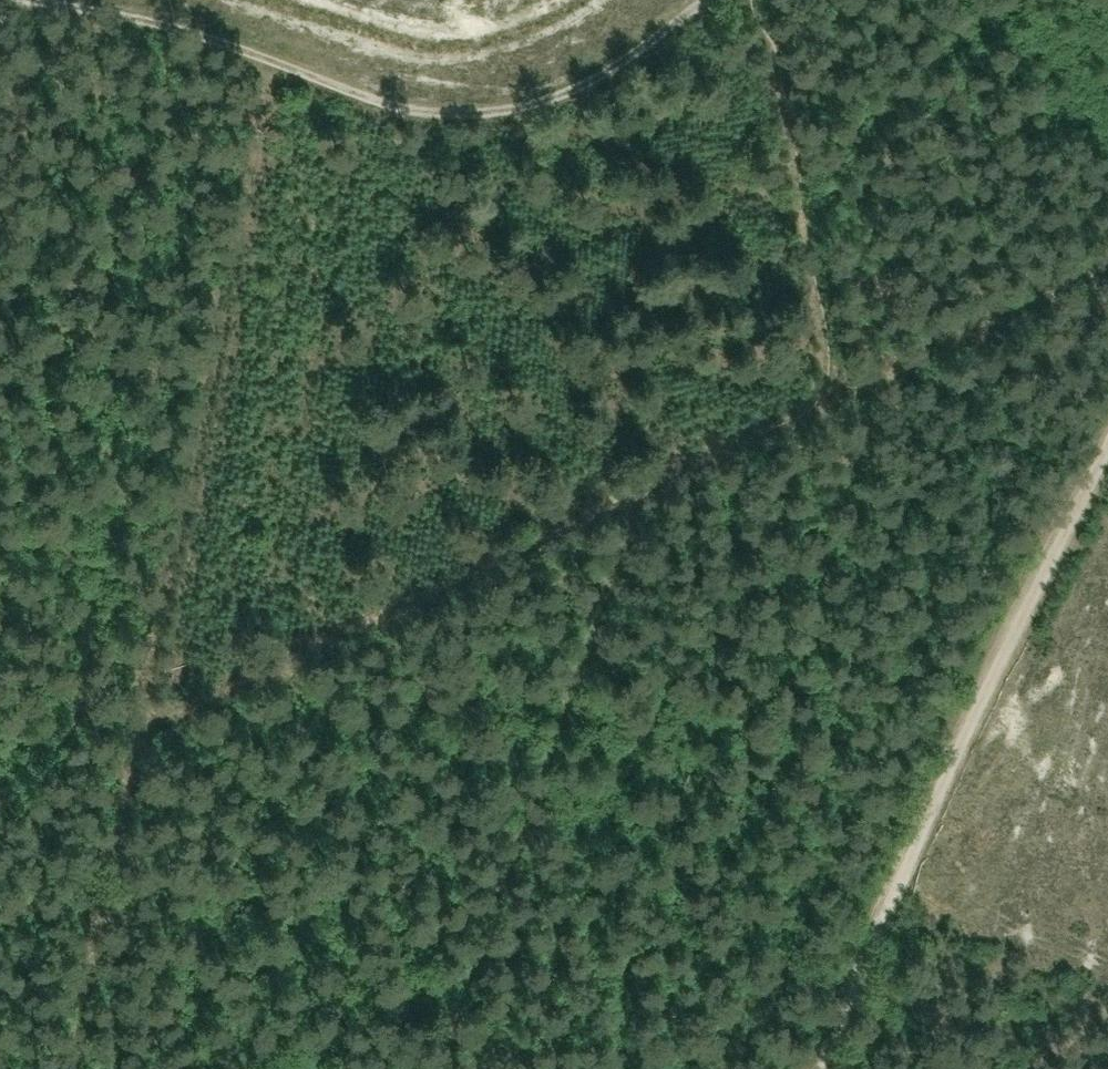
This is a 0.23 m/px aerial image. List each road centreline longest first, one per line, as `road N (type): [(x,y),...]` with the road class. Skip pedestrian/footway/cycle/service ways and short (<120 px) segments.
road 1 (track): [(61,1068),(273,57)]
road 2 (track): [(708,0),(621,59),(546,98),(484,115),(404,107),(273,57),(12,0)]
road 3 (track): [(1107,437),(816,1068)]
road 4 (track): [(631,494),(433,1068)]
road 5 (track): [(631,494),(132,731)]
road 6 (track): [(772,0),(836,383)]
road 7 (track): [(1107,251),(836,383)]
road 8 (track): [(836,383),(631,494)]

